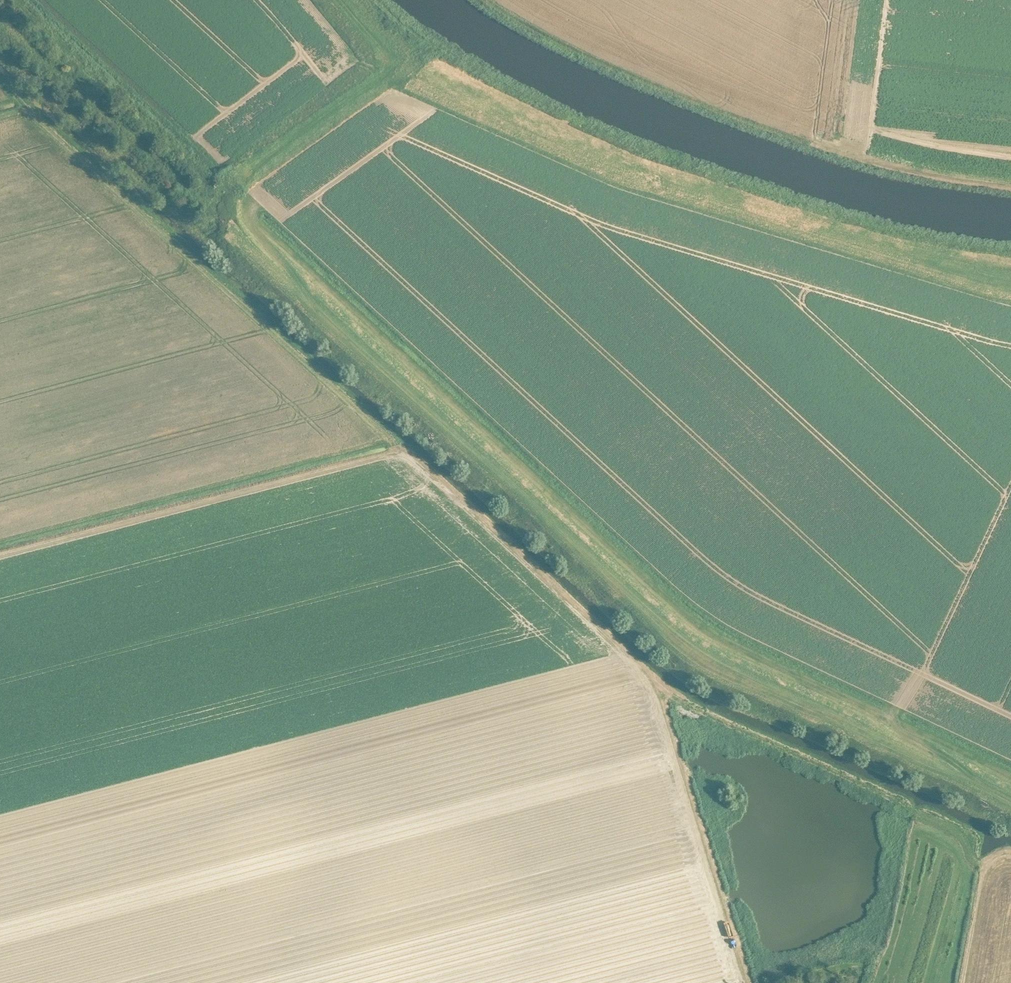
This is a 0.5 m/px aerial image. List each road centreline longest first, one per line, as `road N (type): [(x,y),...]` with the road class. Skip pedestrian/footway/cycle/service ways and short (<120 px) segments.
road 1 (track): [(1010,802),(713,666),(674,637),(0,19)]
road 2 (track): [(210,207),(397,64),(339,0)]

